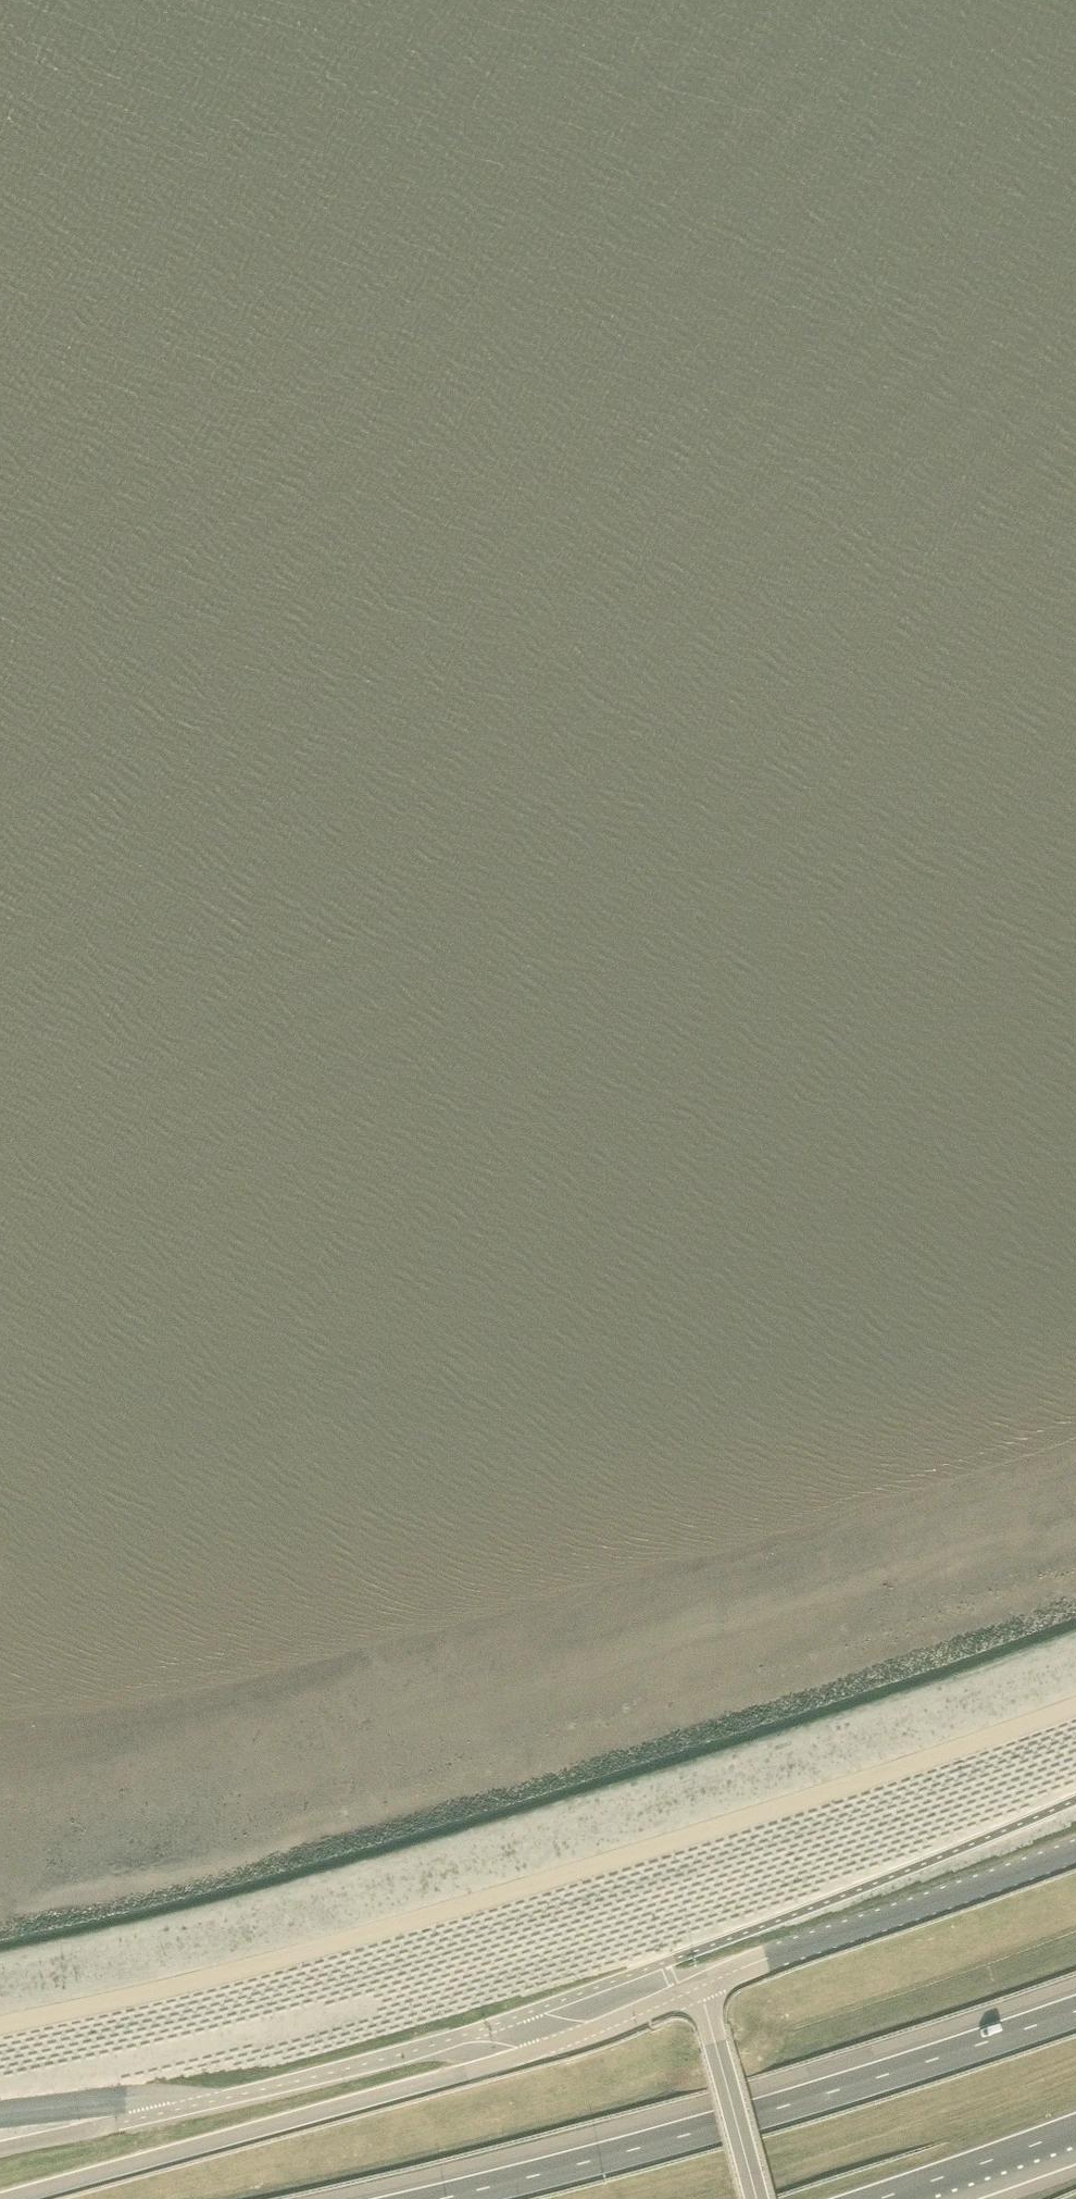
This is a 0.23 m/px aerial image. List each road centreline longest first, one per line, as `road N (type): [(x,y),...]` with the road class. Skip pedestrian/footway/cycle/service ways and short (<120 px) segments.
road 1 (motorway): [(1075,2011),(711,2128),(438,2198)]
road 2 (motorway): [(551,2046),(13,2198)]
road 3 (unclassified): [(698,1988),(1075,1850)]
road 4 (unclassified): [(174,2107),(510,2016),(551,2046)]
road 5 (unclassified): [(754,2198),(698,1988)]
road 6 (motorway): [(873,2198),(1075,2127)]
road 7 (unclassified): [(0,2147),(174,2107)]
road 8 (unclassified): [(174,2107),(134,2100),(0,2116)]
road 9 (unclassified): [(551,2046),(698,1988)]

